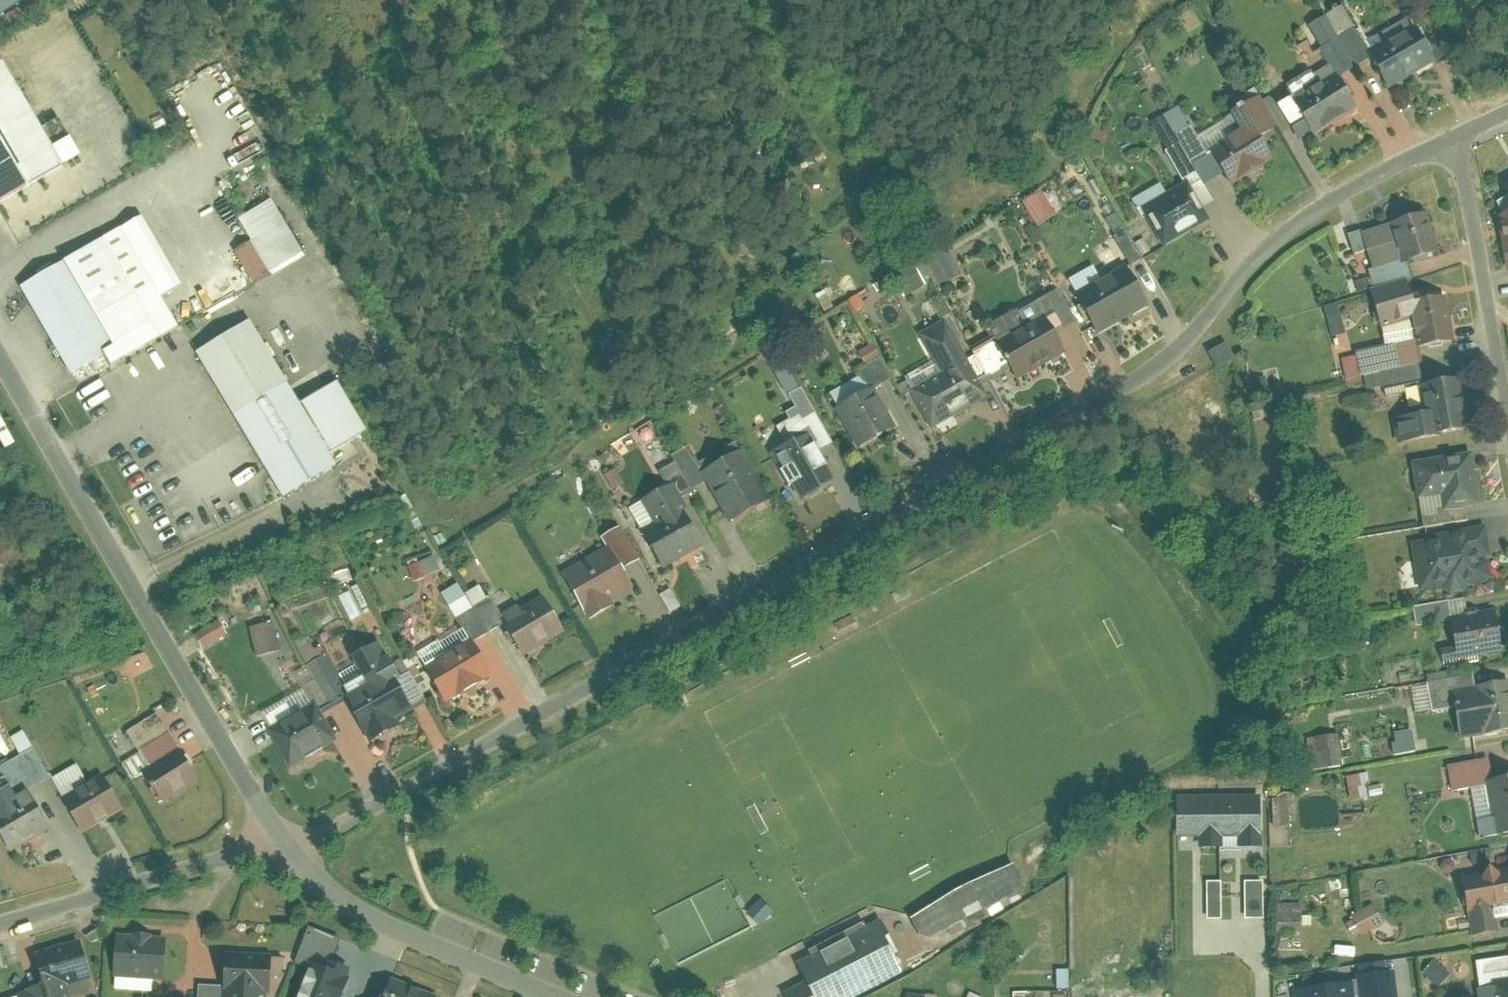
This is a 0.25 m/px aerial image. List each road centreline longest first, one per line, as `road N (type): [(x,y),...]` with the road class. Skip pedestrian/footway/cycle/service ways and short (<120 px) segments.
road 1 (residential): [(1460,134),(1357,181),(1301,217),(1173,350),(1114,389),(340,823),(283,839)]
road 2 (residential): [(0,353),(283,839)]
road 3 (residential): [(283,839),(350,903),(561,996)]
road 4 (residential): [(283,839),(0,921)]
road 5 (residential): [(1460,134),(1507,392)]

